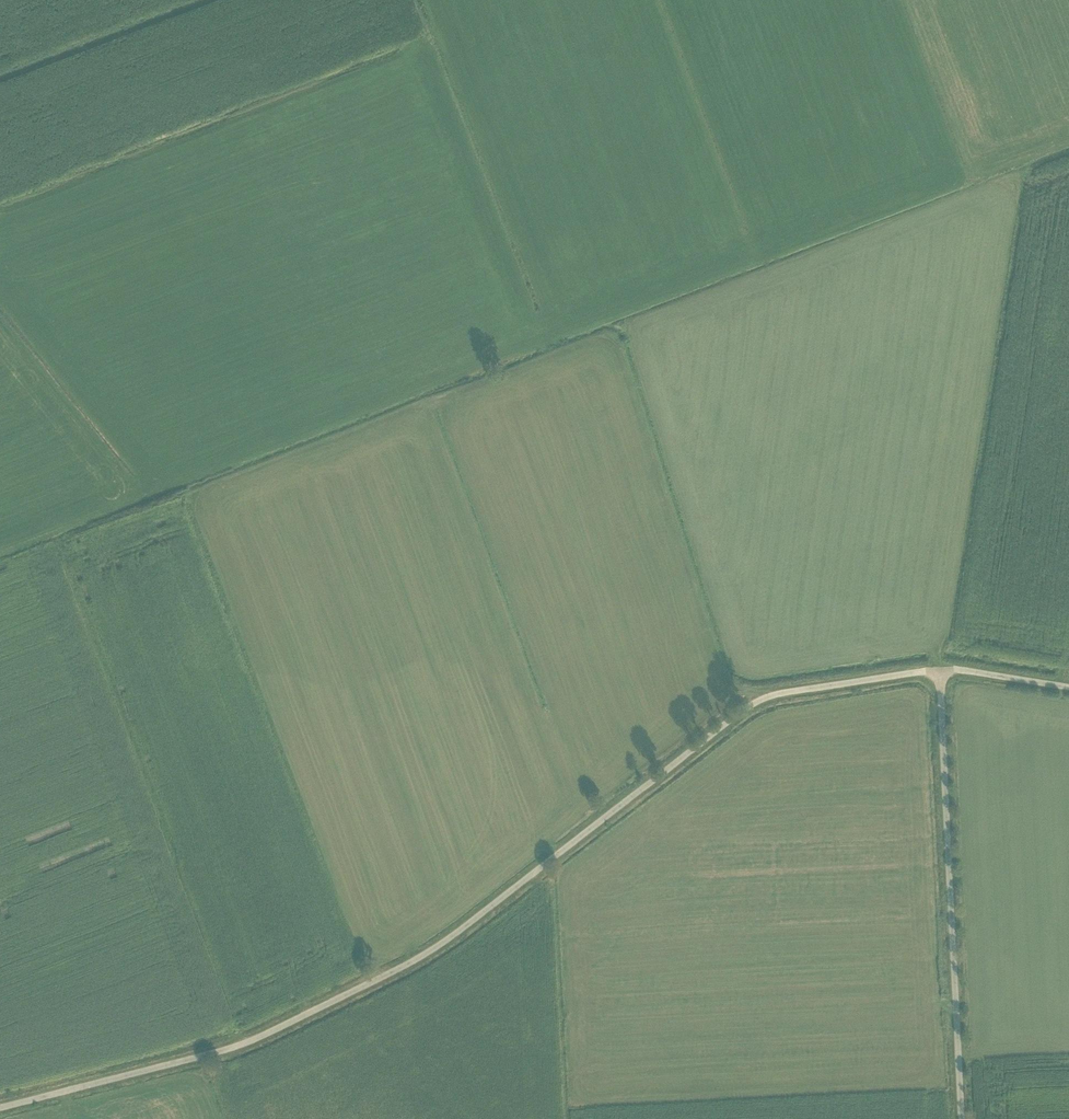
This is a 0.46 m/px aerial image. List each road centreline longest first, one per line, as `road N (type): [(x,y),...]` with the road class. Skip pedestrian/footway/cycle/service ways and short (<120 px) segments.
road 1 (unclassified): [(0,1108),(252,1051),(445,943),(755,701),(941,670)]
road 2 (unclassified): [(962,1118),(941,670)]
road 3 (unclassified): [(941,670),(1068,689)]

